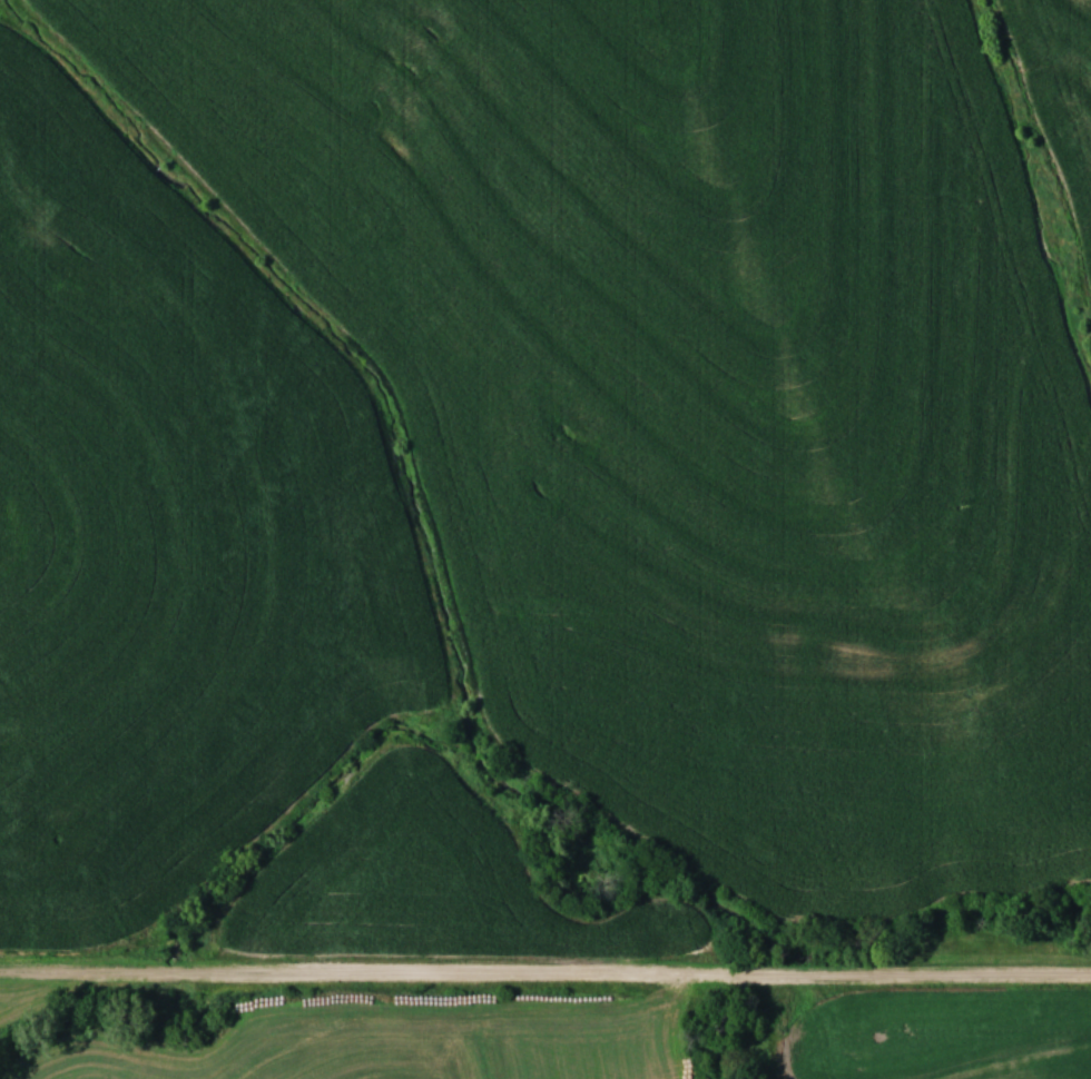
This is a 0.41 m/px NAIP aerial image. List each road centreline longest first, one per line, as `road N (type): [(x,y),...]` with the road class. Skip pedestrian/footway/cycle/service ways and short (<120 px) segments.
road 1 (residential): [(0,974),(1090,972)]

